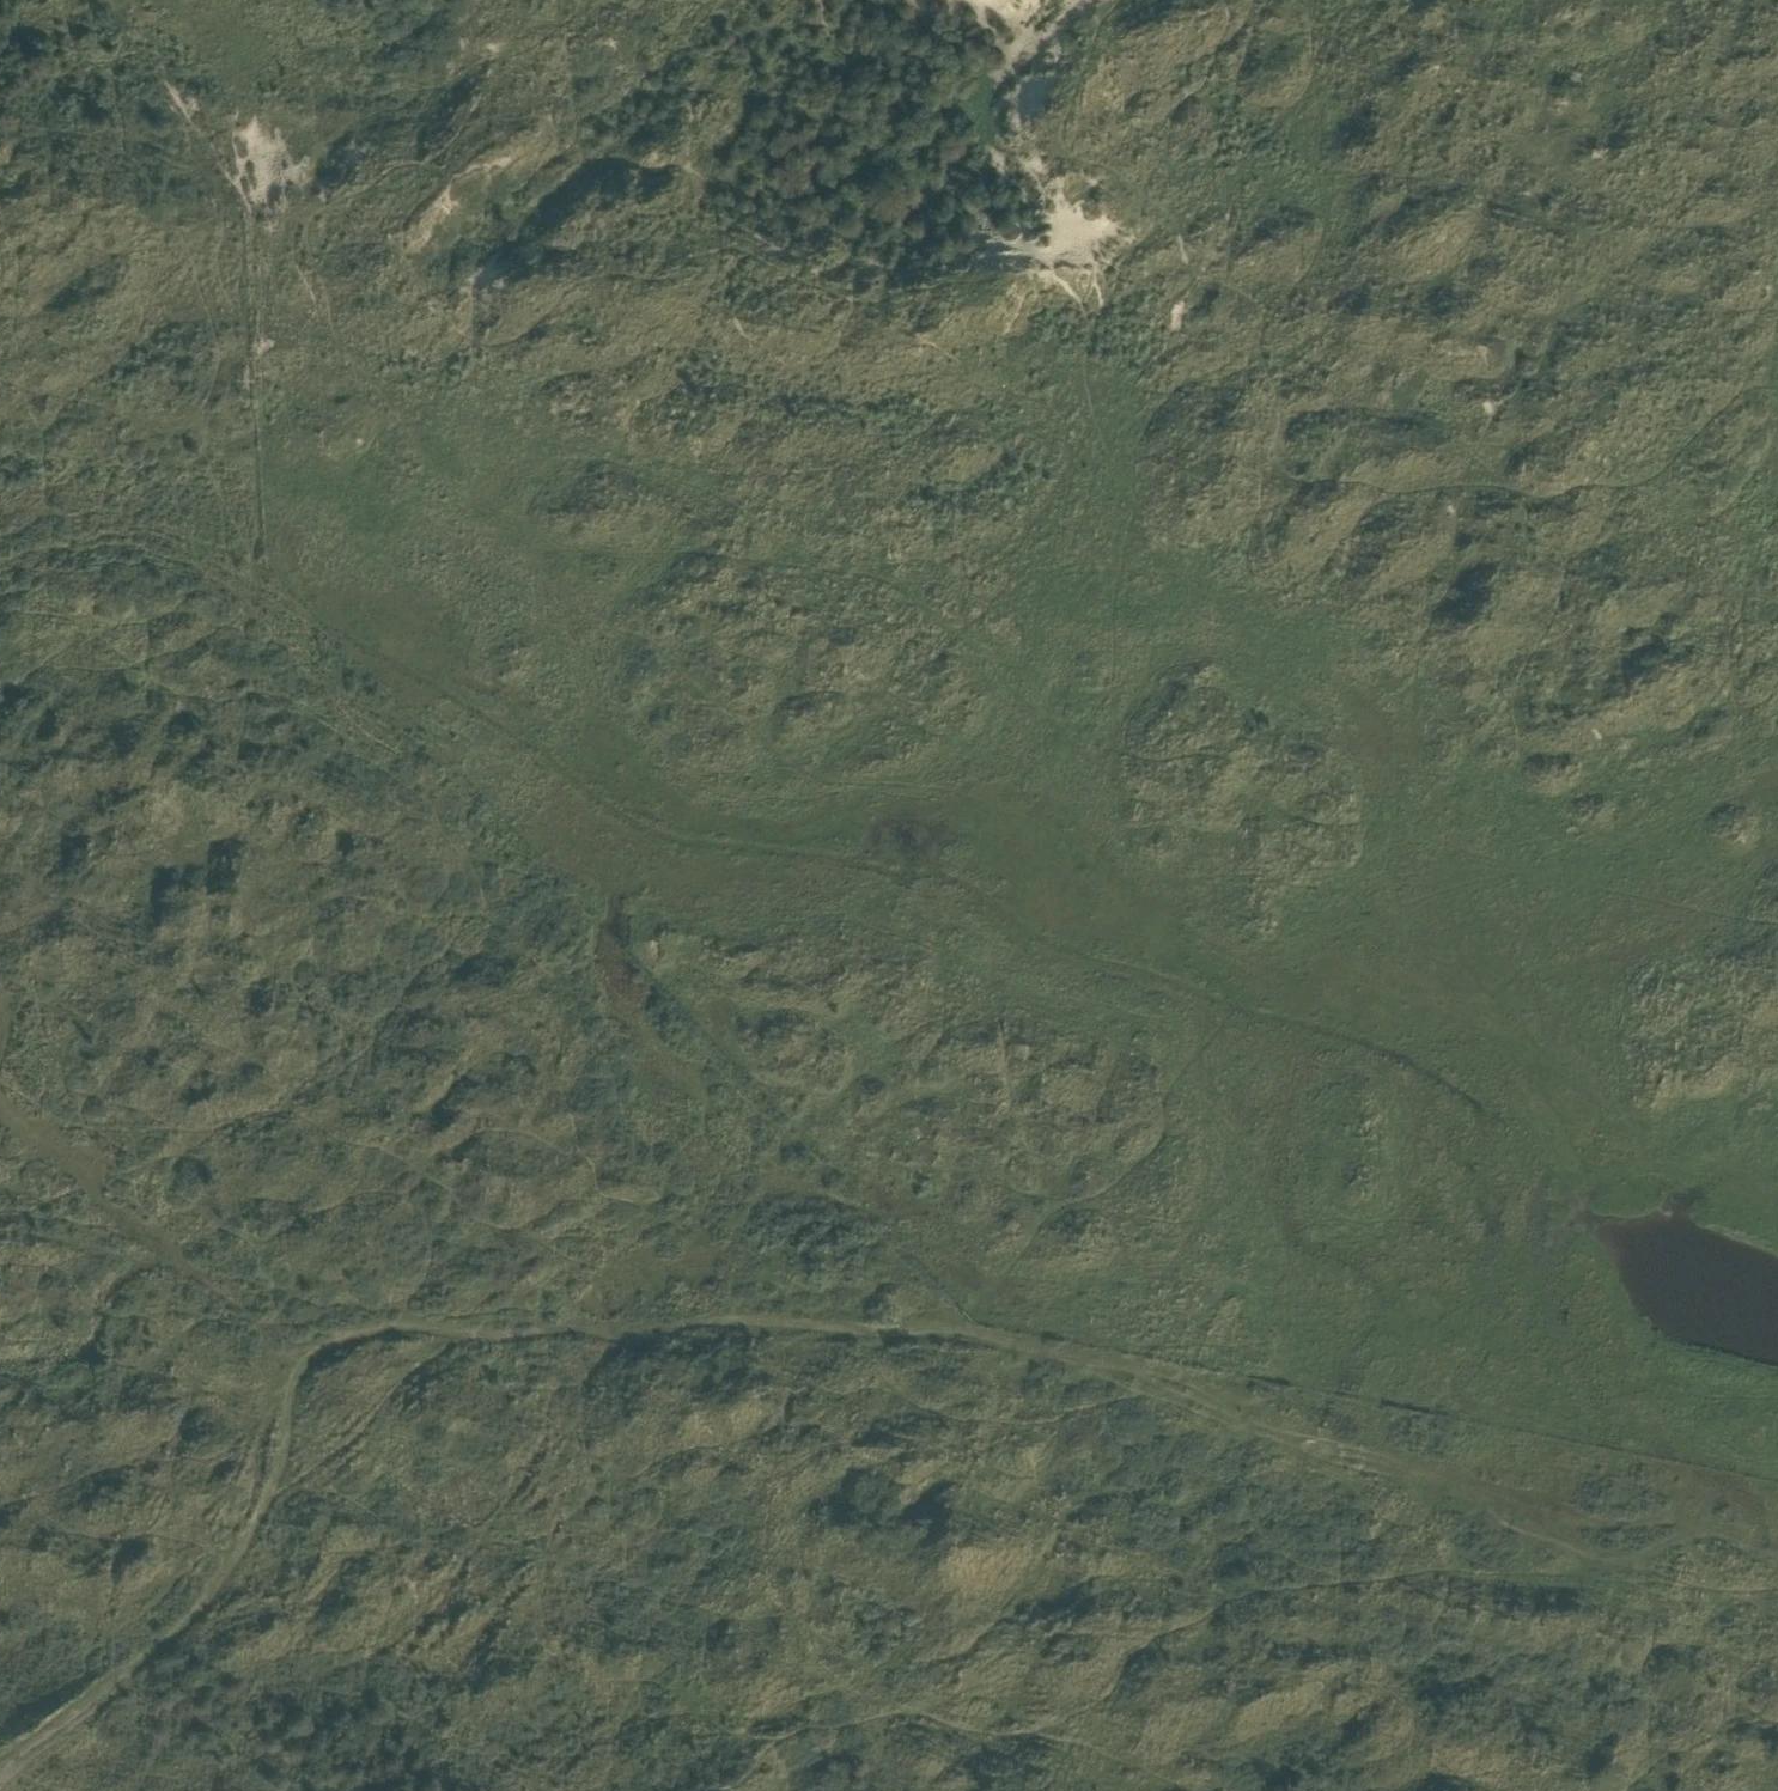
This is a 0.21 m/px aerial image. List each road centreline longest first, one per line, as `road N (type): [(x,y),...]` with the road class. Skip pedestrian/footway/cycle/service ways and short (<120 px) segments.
road 1 (track): [(1115,1369),(1187,1383),(1352,1470),(1482,1487),(1657,1583),(1709,1595),(1777,1595)]

